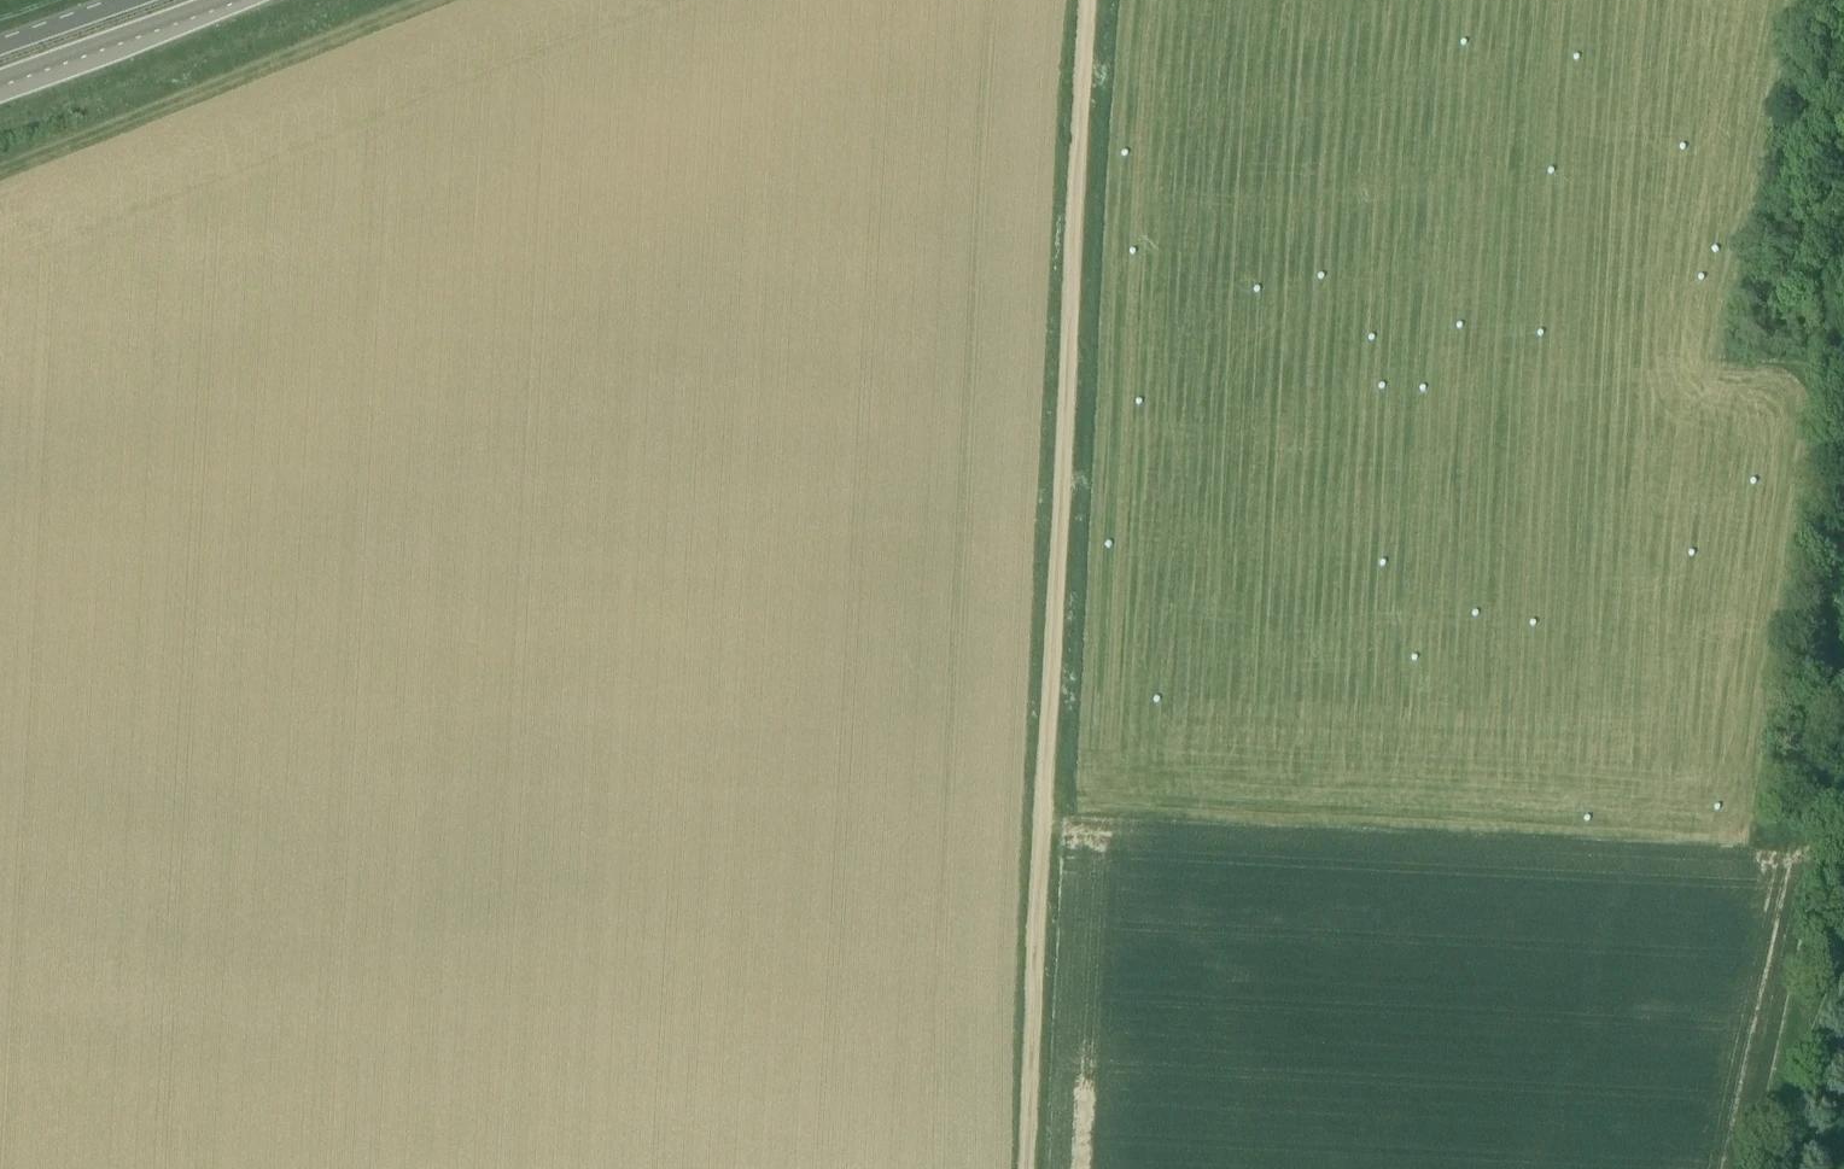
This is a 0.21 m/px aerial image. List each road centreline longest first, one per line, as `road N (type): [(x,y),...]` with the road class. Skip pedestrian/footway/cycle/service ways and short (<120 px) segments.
road 1 (track): [(1030,1168),(1095,0)]
road 2 (track): [(0,168),(446,0)]
road 3 (primary): [(0,80),(222,0)]
road 4 (primary): [(130,0),(0,47)]

